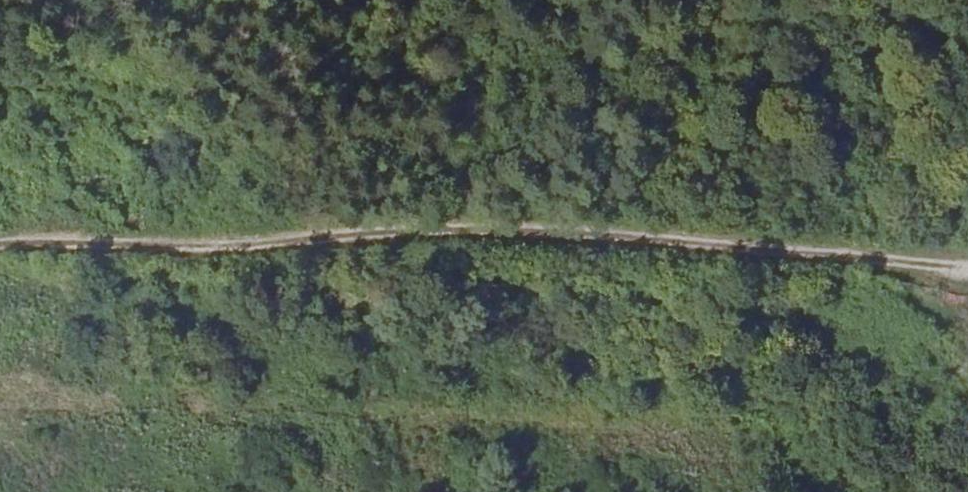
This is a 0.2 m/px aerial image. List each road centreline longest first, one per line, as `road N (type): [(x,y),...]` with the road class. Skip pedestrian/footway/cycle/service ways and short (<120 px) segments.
road 1 (track): [(0,246),(166,250),(472,227),(833,260),(967,260)]

